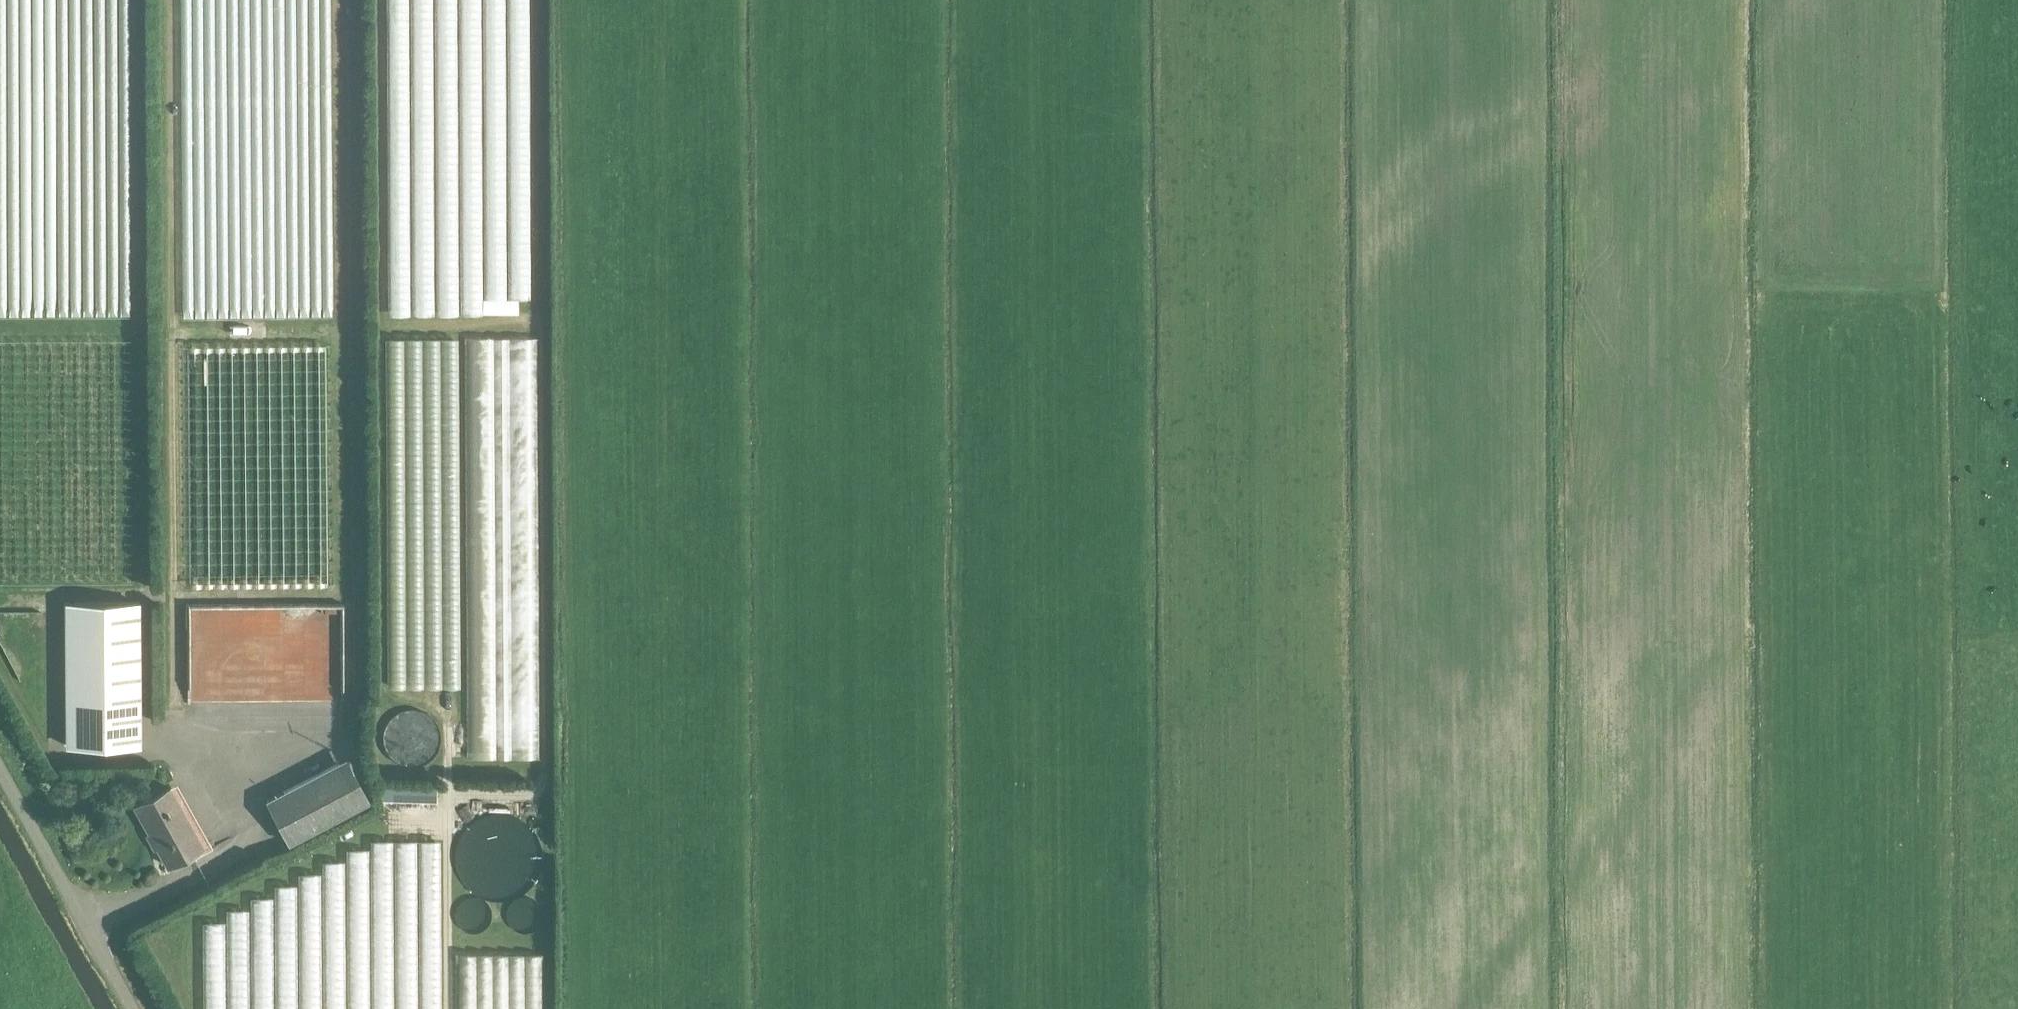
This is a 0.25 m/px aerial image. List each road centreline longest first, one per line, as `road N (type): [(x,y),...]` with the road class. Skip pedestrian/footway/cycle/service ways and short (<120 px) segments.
road 1 (unclassified): [(133,1008),(0,767)]

